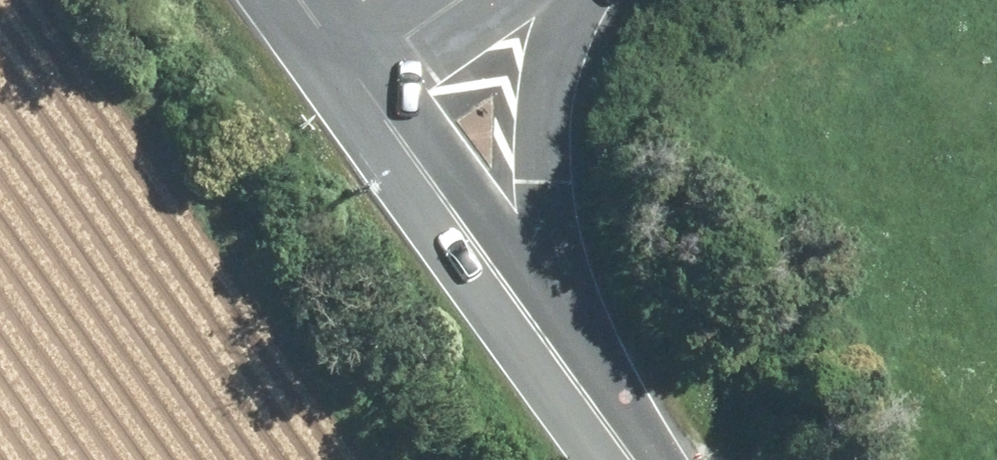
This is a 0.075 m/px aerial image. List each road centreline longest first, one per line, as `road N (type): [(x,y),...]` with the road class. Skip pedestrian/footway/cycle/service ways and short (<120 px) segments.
road 1 (secondary): [(578,0),(549,126),(555,347)]
road 2 (secondary): [(349,76),(555,347)]
road 3 (secondary): [(555,347),(636,459)]
road 4 (tertiary): [(349,76),(457,0)]

